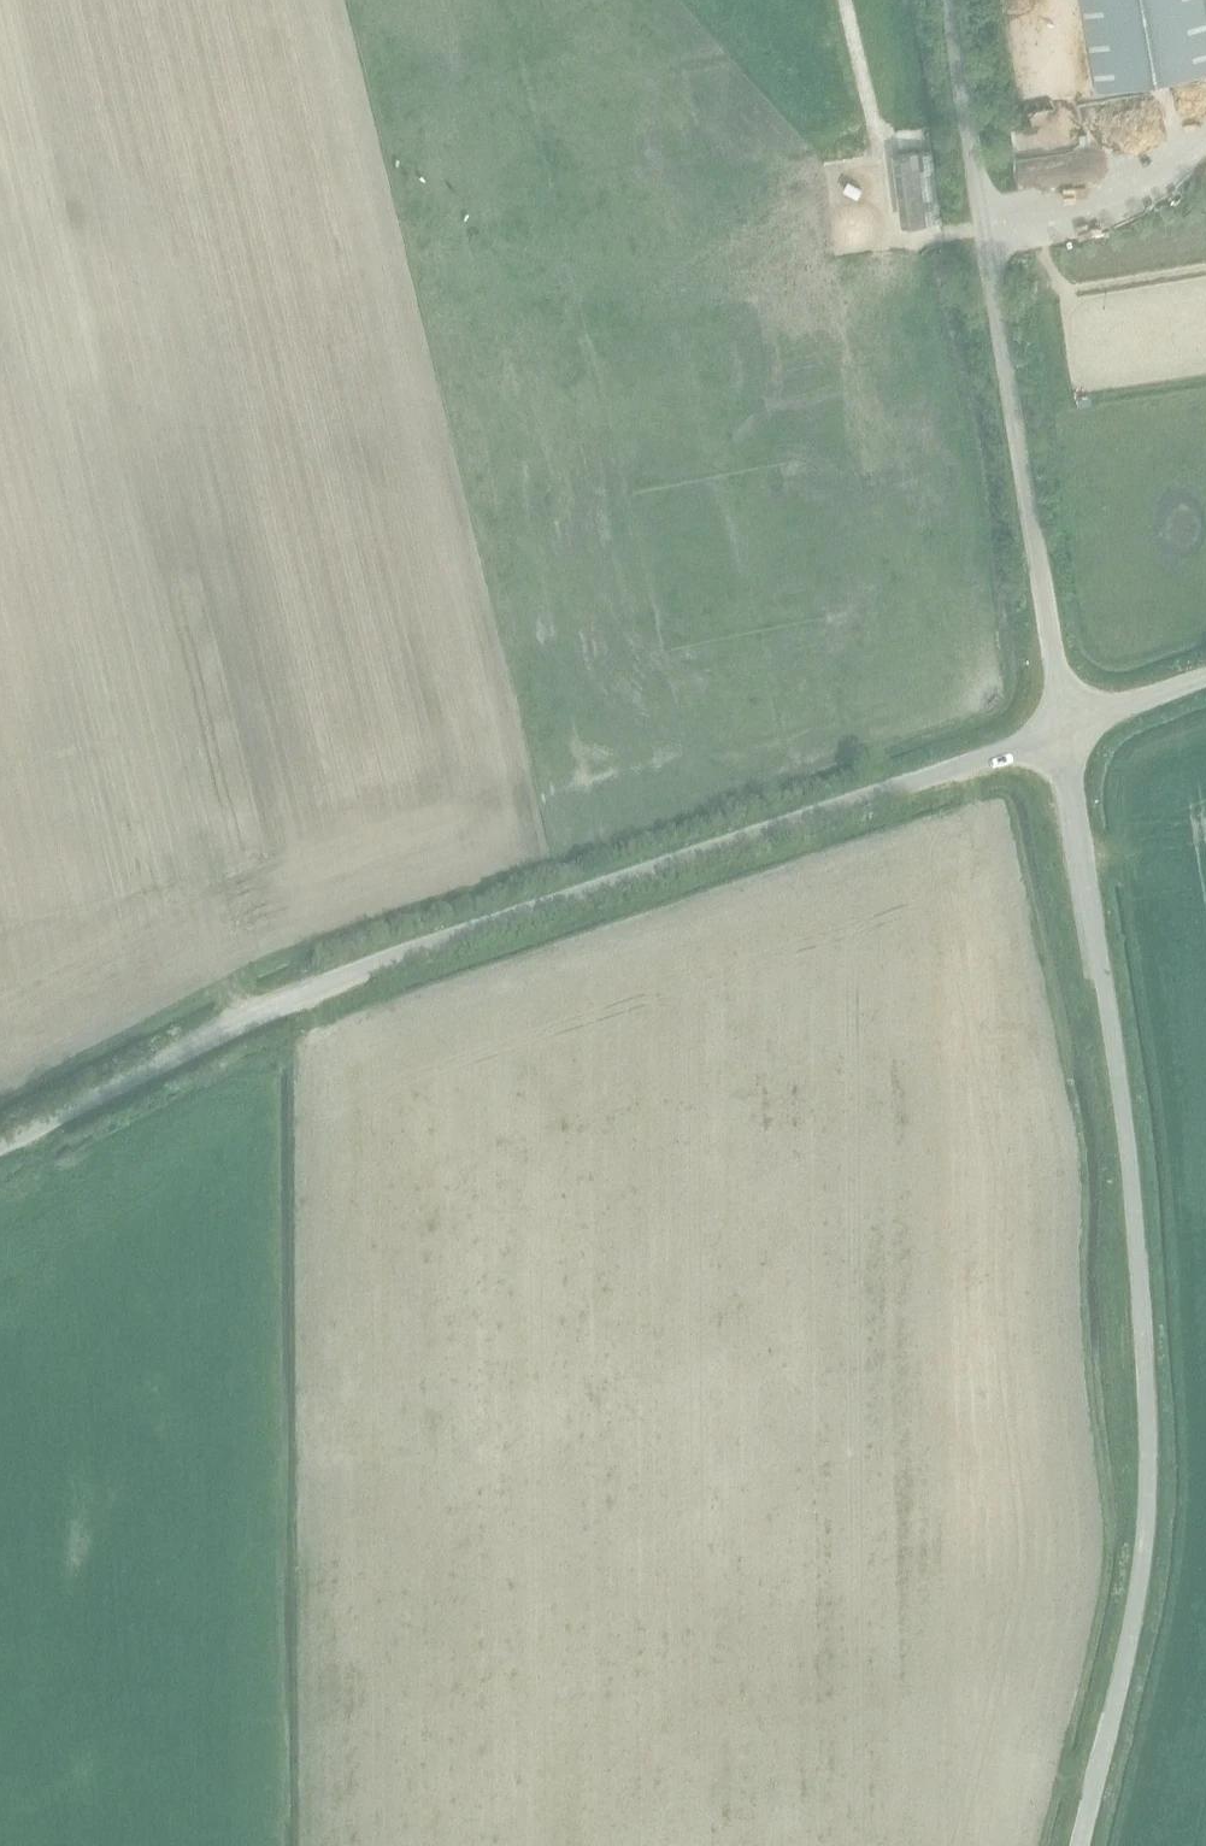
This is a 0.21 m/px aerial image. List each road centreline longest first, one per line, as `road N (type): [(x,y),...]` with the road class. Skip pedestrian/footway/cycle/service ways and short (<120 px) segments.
road 1 (unclassified): [(0,1145),(335,978),(1063,728)]
road 2 (unclassified): [(1080,1845),(1147,1545),(1148,1364),(1125,1112),(1063,728)]
road 3 (unclassified): [(1063,728),(953,0)]
road 4 (unclassified): [(1063,728),(1205,675)]

